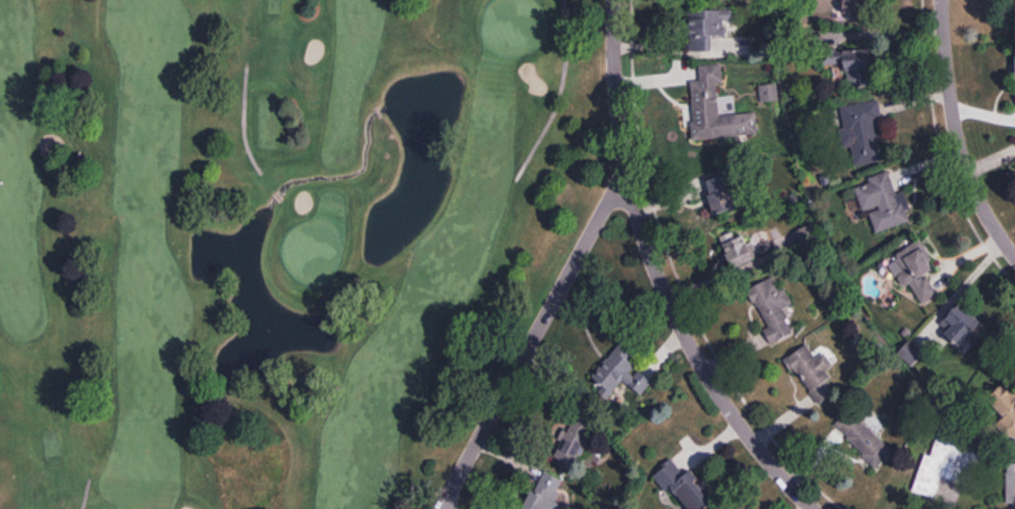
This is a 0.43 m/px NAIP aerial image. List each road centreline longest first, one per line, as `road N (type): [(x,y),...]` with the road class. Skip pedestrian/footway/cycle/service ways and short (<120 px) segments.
road 1 (residential): [(614,0),(626,172),(658,277),(717,392),(813,508)]
road 2 (residential): [(626,172),(449,508)]
road 3 (residential): [(941,0),(963,161),(1014,258)]

